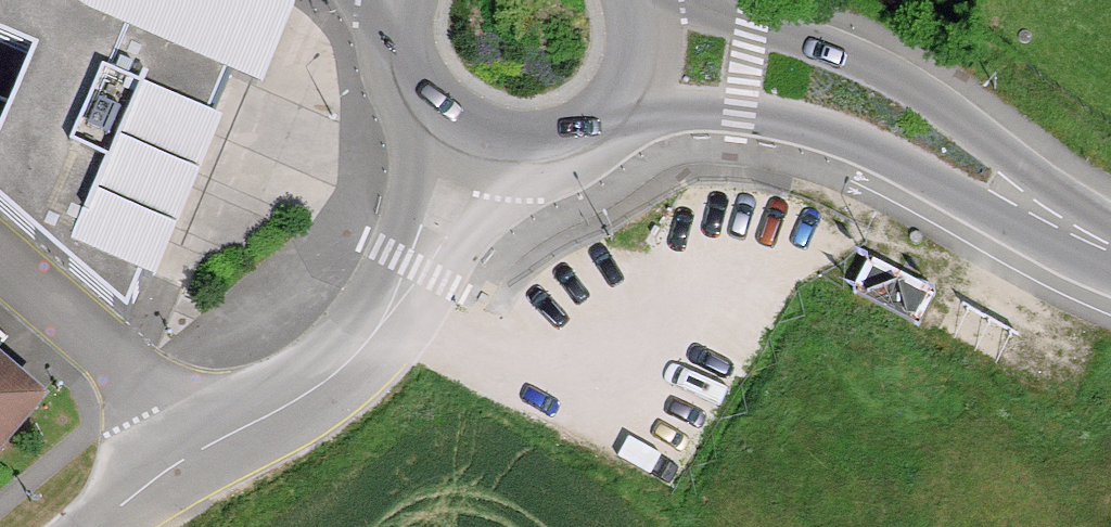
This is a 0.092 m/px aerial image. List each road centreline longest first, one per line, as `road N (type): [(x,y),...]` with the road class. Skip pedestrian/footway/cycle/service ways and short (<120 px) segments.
road 1 (tertiary): [(618,101),(814,122),(876,144),(972,205),(1110,249)]
road 2 (tertiary): [(1110,240),(1007,150),(901,81),(843,53),(679,0)]
road 3 (residential): [(472,145),(416,270),(378,328),(326,379),(218,445)]
road 4 (residential): [(218,445),(0,258)]
road 5 (tertiary): [(397,0),(395,54),(405,83),(422,109),(472,145)]
road 6 (tertiary): [(472,145),(526,153),(552,148),(600,121),(618,101)]
road 7 (residential): [(218,445),(98,526)]

